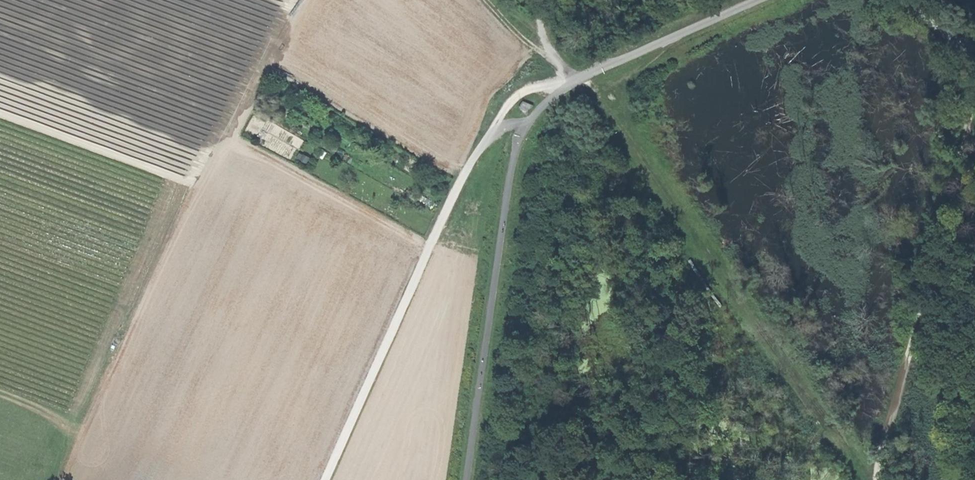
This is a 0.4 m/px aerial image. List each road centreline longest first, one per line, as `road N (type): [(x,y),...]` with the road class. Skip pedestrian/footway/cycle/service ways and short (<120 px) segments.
road 1 (track): [(872,479),(587,75)]
road 2 (track): [(527,125),(509,124),(478,145),(413,273),(324,479)]
road 3 (track): [(974,84),(876,479)]
road 4 (track): [(468,479),(515,159),(527,125)]
road 5 (track): [(527,125),(576,81),(751,0)]
road 6 (track): [(487,0),(576,81)]

